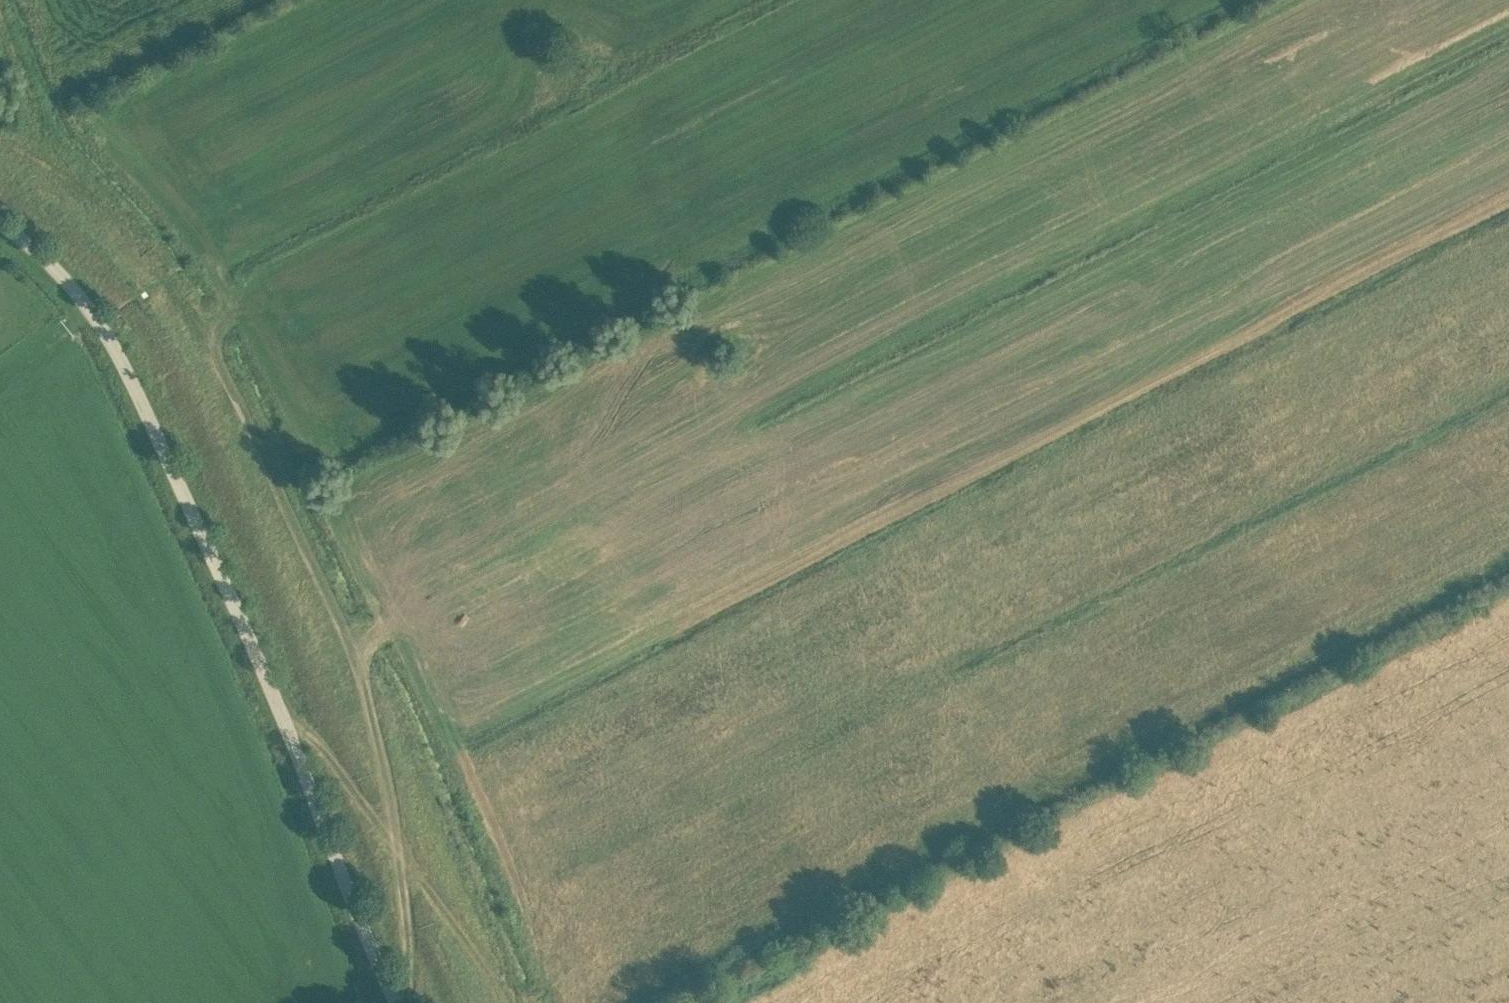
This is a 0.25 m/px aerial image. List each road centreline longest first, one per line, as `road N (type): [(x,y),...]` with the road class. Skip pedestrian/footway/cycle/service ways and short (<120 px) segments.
road 1 (unclassified): [(397,1002),(282,716),(116,350),(62,273),(0,224)]
road 2 (track): [(403,1002),(403,893),(360,665),(211,335),(227,305),(218,275)]
road 3 (track): [(505,1002),(350,784),(282,716)]
road 4 (track): [(211,335),(140,233),(64,170),(0,132)]

